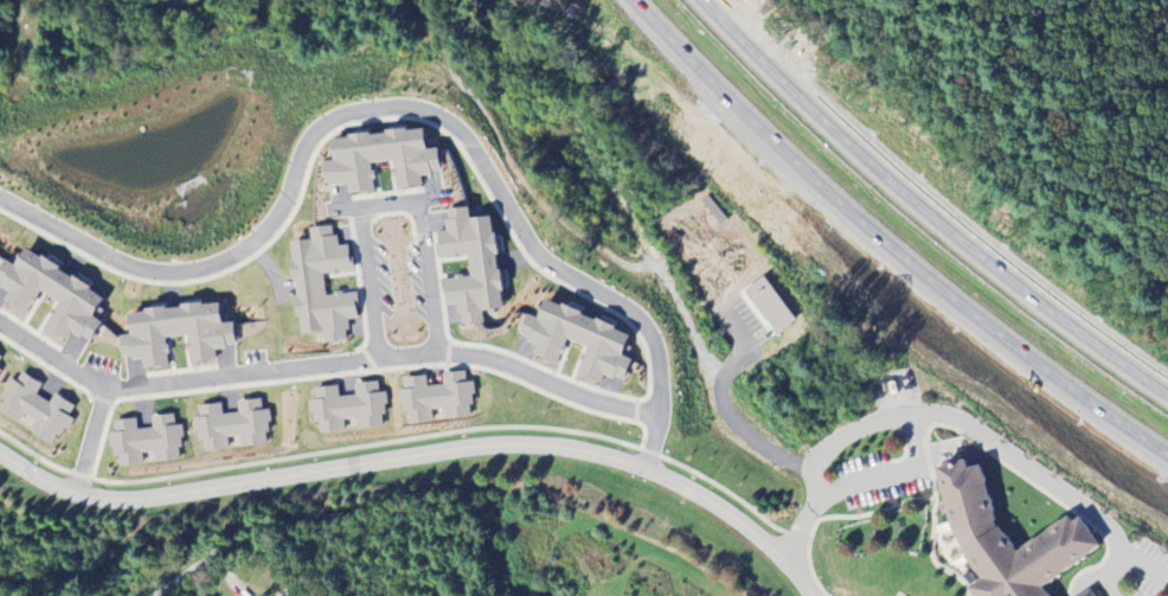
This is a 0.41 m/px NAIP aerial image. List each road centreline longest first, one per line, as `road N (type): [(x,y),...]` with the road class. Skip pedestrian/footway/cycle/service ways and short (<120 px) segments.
road 1 (residential): [(817,595),(759,536),(686,483),(572,448),(473,443),(92,499),(0,456)]
road 2 (motorway): [(632,0),(916,278),(1167,463)]
road 3 (motorway): [(1167,399),(958,236),(706,0)]
road 4 (residential): [(785,559),(814,495),(814,474),(835,438),(883,422),(949,415),(1083,507),(1167,580)]

